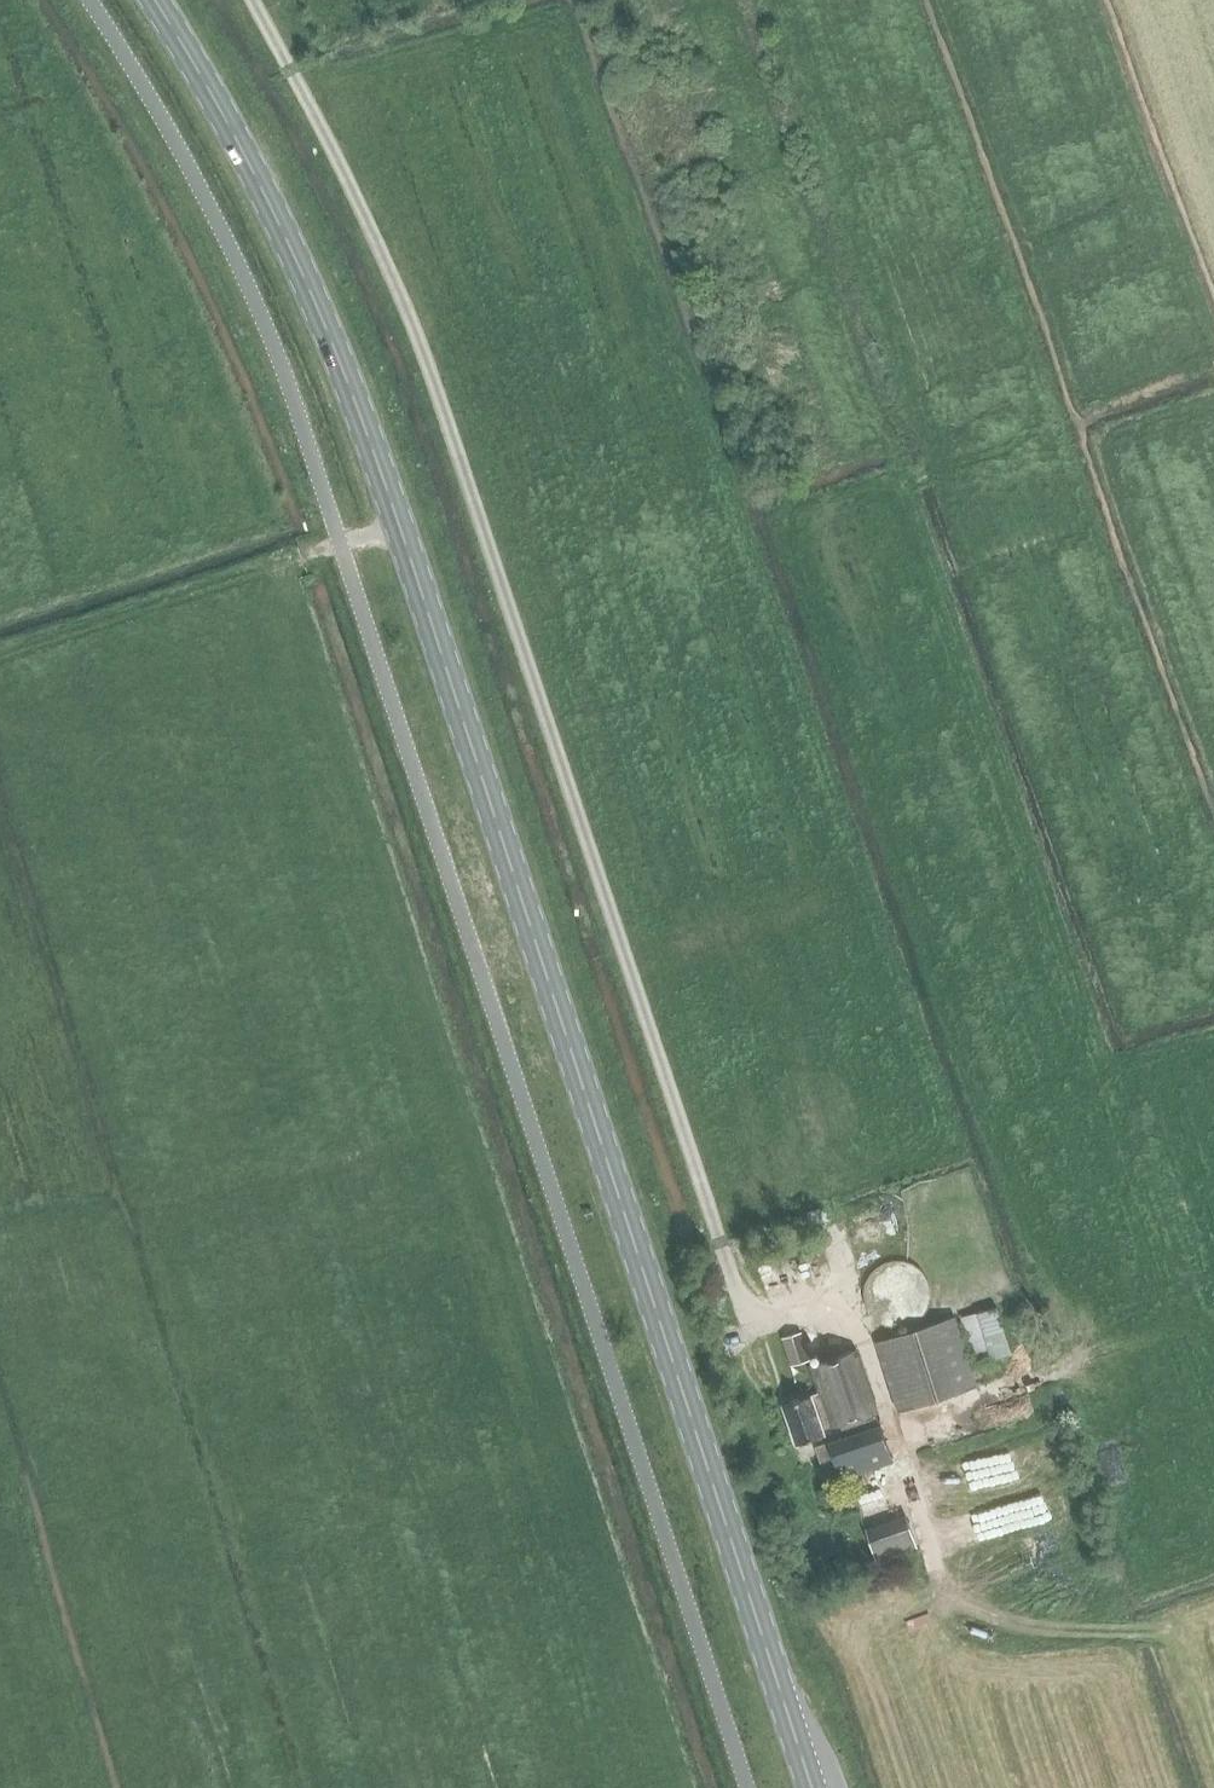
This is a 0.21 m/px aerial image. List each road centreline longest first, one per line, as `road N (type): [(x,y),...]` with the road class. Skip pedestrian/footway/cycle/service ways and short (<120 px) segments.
road 1 (primary): [(811,1787),(348,383),(256,178),(154,0)]
road 2 (unclassified): [(251,0),(348,183),(431,379),(719,1243)]

